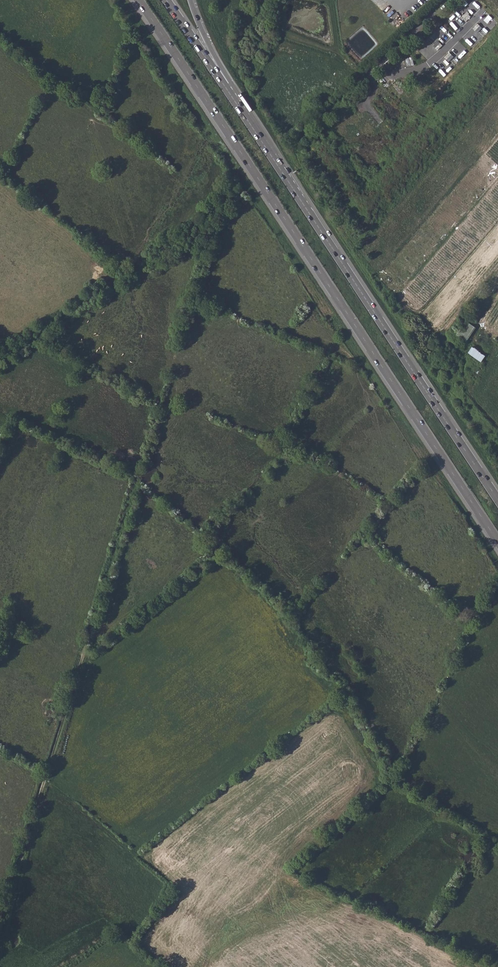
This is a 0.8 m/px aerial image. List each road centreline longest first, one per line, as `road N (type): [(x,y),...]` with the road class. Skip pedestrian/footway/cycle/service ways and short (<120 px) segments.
road 1 (trunk): [(139,0),(497,541)]
road 2 (trunk): [(497,499),(229,92)]
road 3 (track): [(497,460),(298,161),(302,135),(353,83)]
road 4 (track): [(0,931),(87,640)]
road 5 (unclassified): [(353,83),(445,0)]

